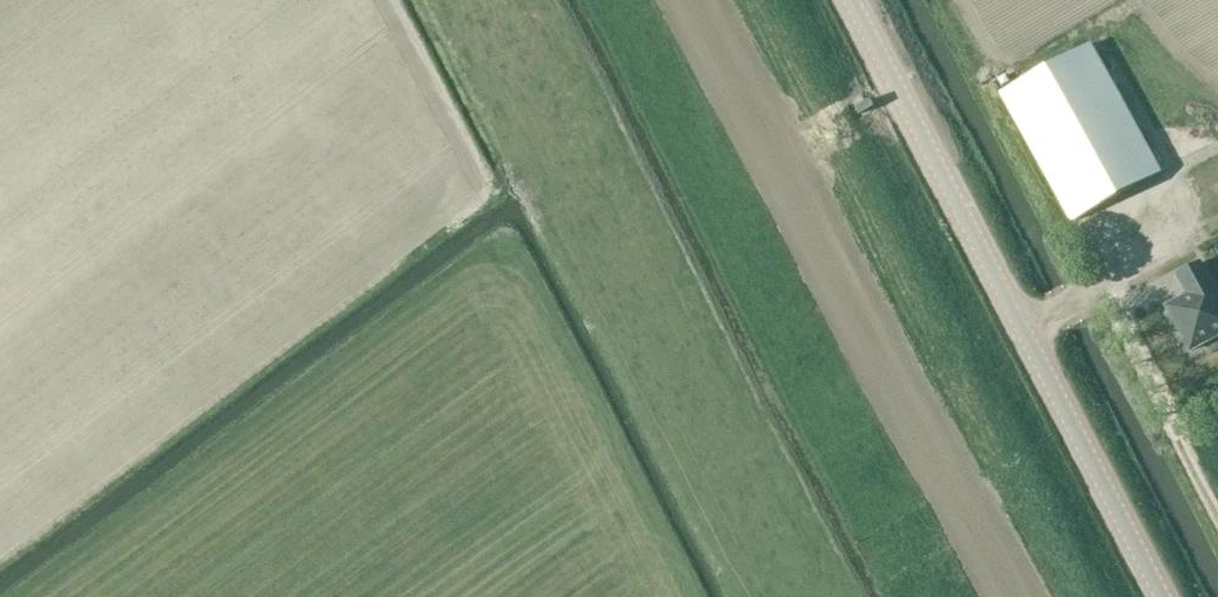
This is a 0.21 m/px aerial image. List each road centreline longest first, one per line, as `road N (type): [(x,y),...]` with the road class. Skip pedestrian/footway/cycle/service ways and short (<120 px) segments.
road 1 (tertiary): [(1158,596),(850,0)]

